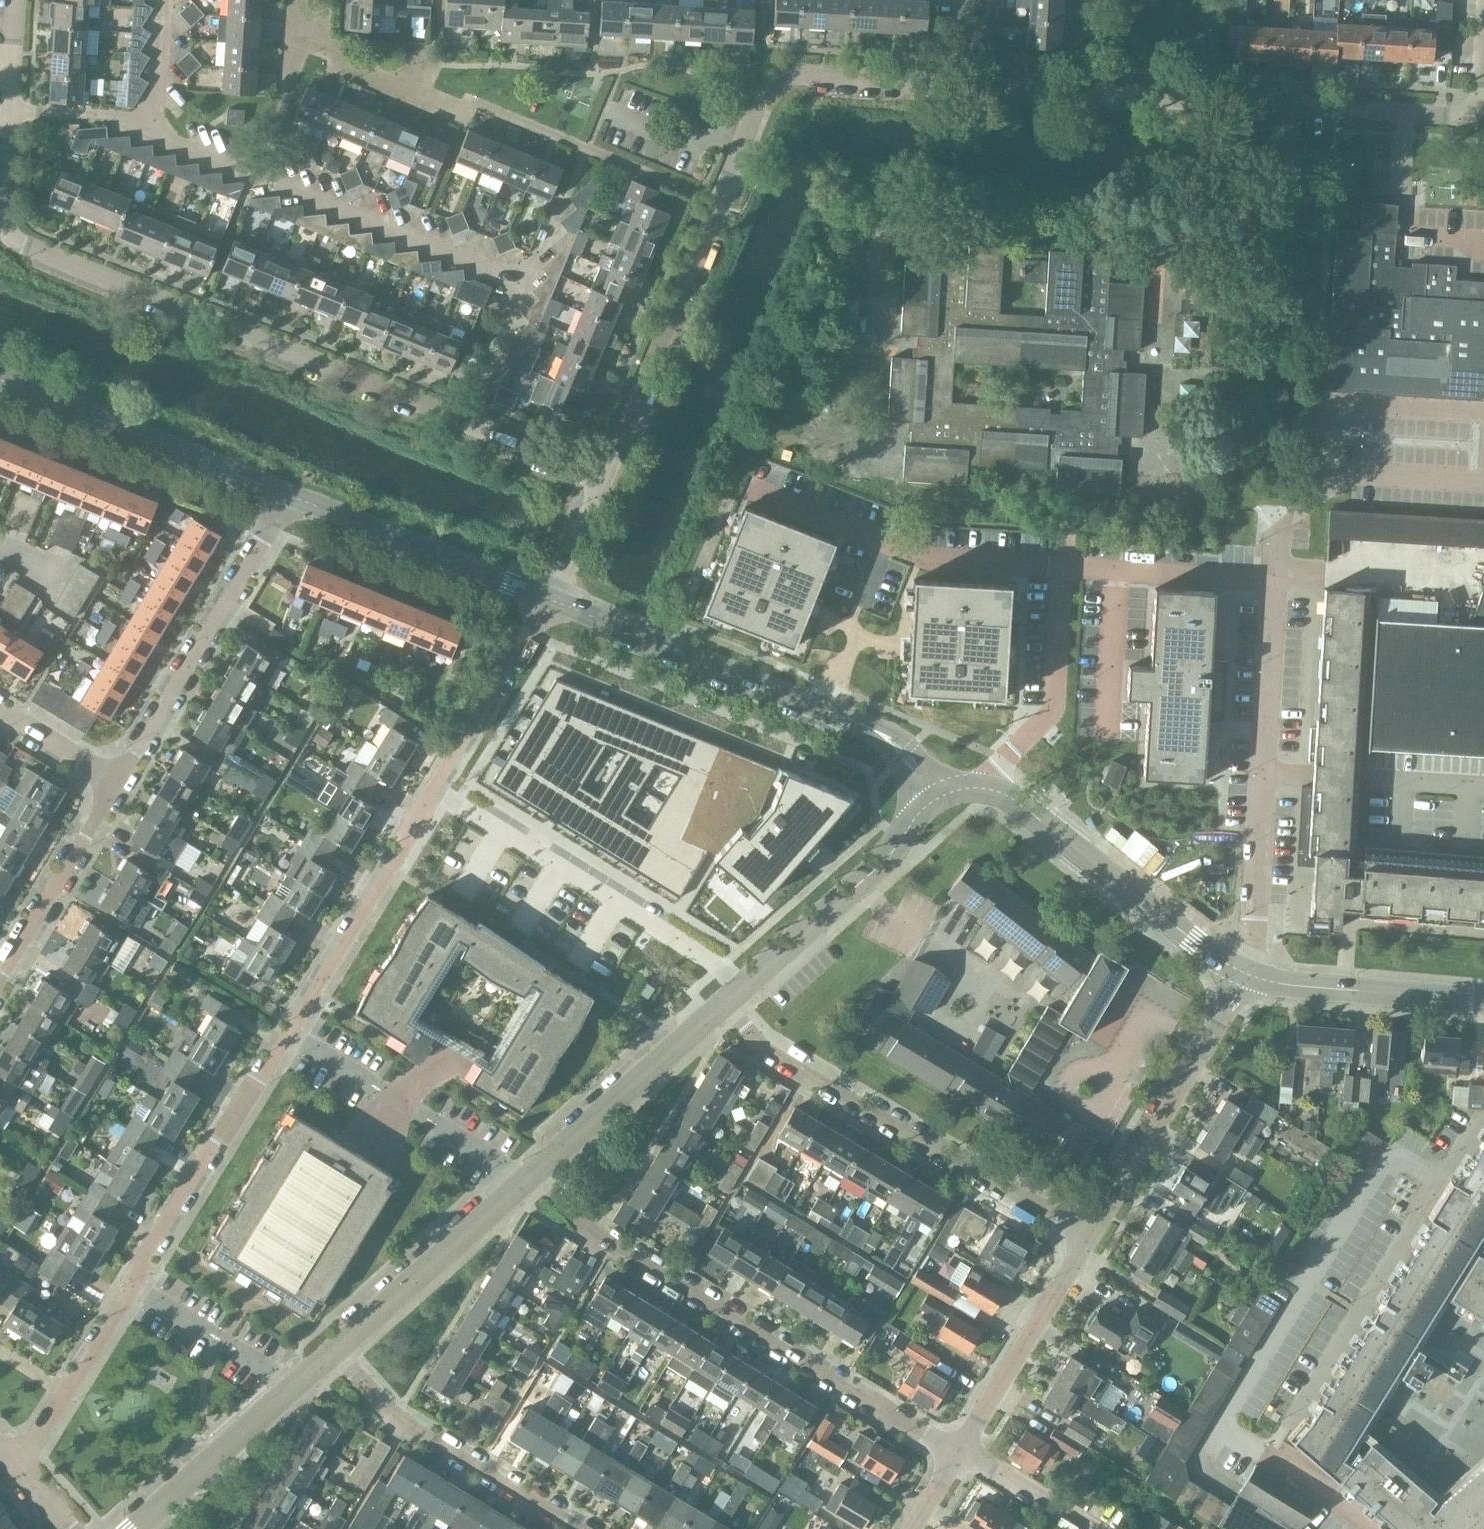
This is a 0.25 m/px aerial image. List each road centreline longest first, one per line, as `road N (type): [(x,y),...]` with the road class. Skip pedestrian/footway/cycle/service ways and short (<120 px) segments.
road 1 (residential): [(66,1392),(554,601)]
road 2 (residential): [(1483,115),(1381,112),(1217,90),(800,75),(768,94),(721,211)]
road 3 (residential): [(603,486),(465,422),(22,246),(0,218)]
road 4 (residential): [(958,1455),(573,1211),(554,1162)]
road 5 (residential): [(936,806),(925,774),(904,753),(554,601)]
road 6 (residential): [(1095,1233),(762,1052),(722,1009)]
road 7 (residential): [(1483,1117),(1288,1421)]
road 8 (residential): [(1074,570),(920,555),(751,482)]
road 9 (residential): [(116,780),(299,500)]
road 10 (residential): [(1244,967),(998,792),(975,789)]
road 11 (residential): [(299,500),(0,377)]
road 12 (residential): [(1095,1233),(1234,1011),(1244,967)]
road 13 (residential): [(603,486),(721,211)]
road 14 (residential): [(586,1528),(371,1392),(358,1352)]
road 15 (residential): [(722,1009),(936,806)]
road 16 (residential): [(499,828),(633,909),(679,975),(722,1009)]
road 17 (residential): [(554,601),(299,500)]
road 18 (residential): [(148,1528),(358,1352)]
road 19 (residential): [(358,1352),(554,1162)]
road 20 (residential): [(958,1455),(1095,1233)]
road 21 (residential): [(1074,570),(1061,585),(1055,713),(975,789)]
road 22 (residential): [(554,1162),(722,1009)]
road 23 (residential): [(1483,785),(1258,772)]
road 24 (residential): [(0,971),(116,780)]
road 25 (residential): [(1343,988),(1346,932),(1357,922),(1483,932)]
road 26 (residential): [(1244,967),(1258,772)]
road 27 (residential): [(1258,772),(1271,580)]
road 28 (residential): [(1120,570),(1108,743)]
road 29 (residential): [(1271,580),(1120,570)]
road 30 (residential): [(1083,1528),(958,1455)]
road 31 (residential): [(1483,1001),(1343,988)]
road 32 (residential): [(0,201),(10,63)]
road 33 (residential): [(116,780),(0,710)]
road 34 (residential): [(554,601),(603,486)]

